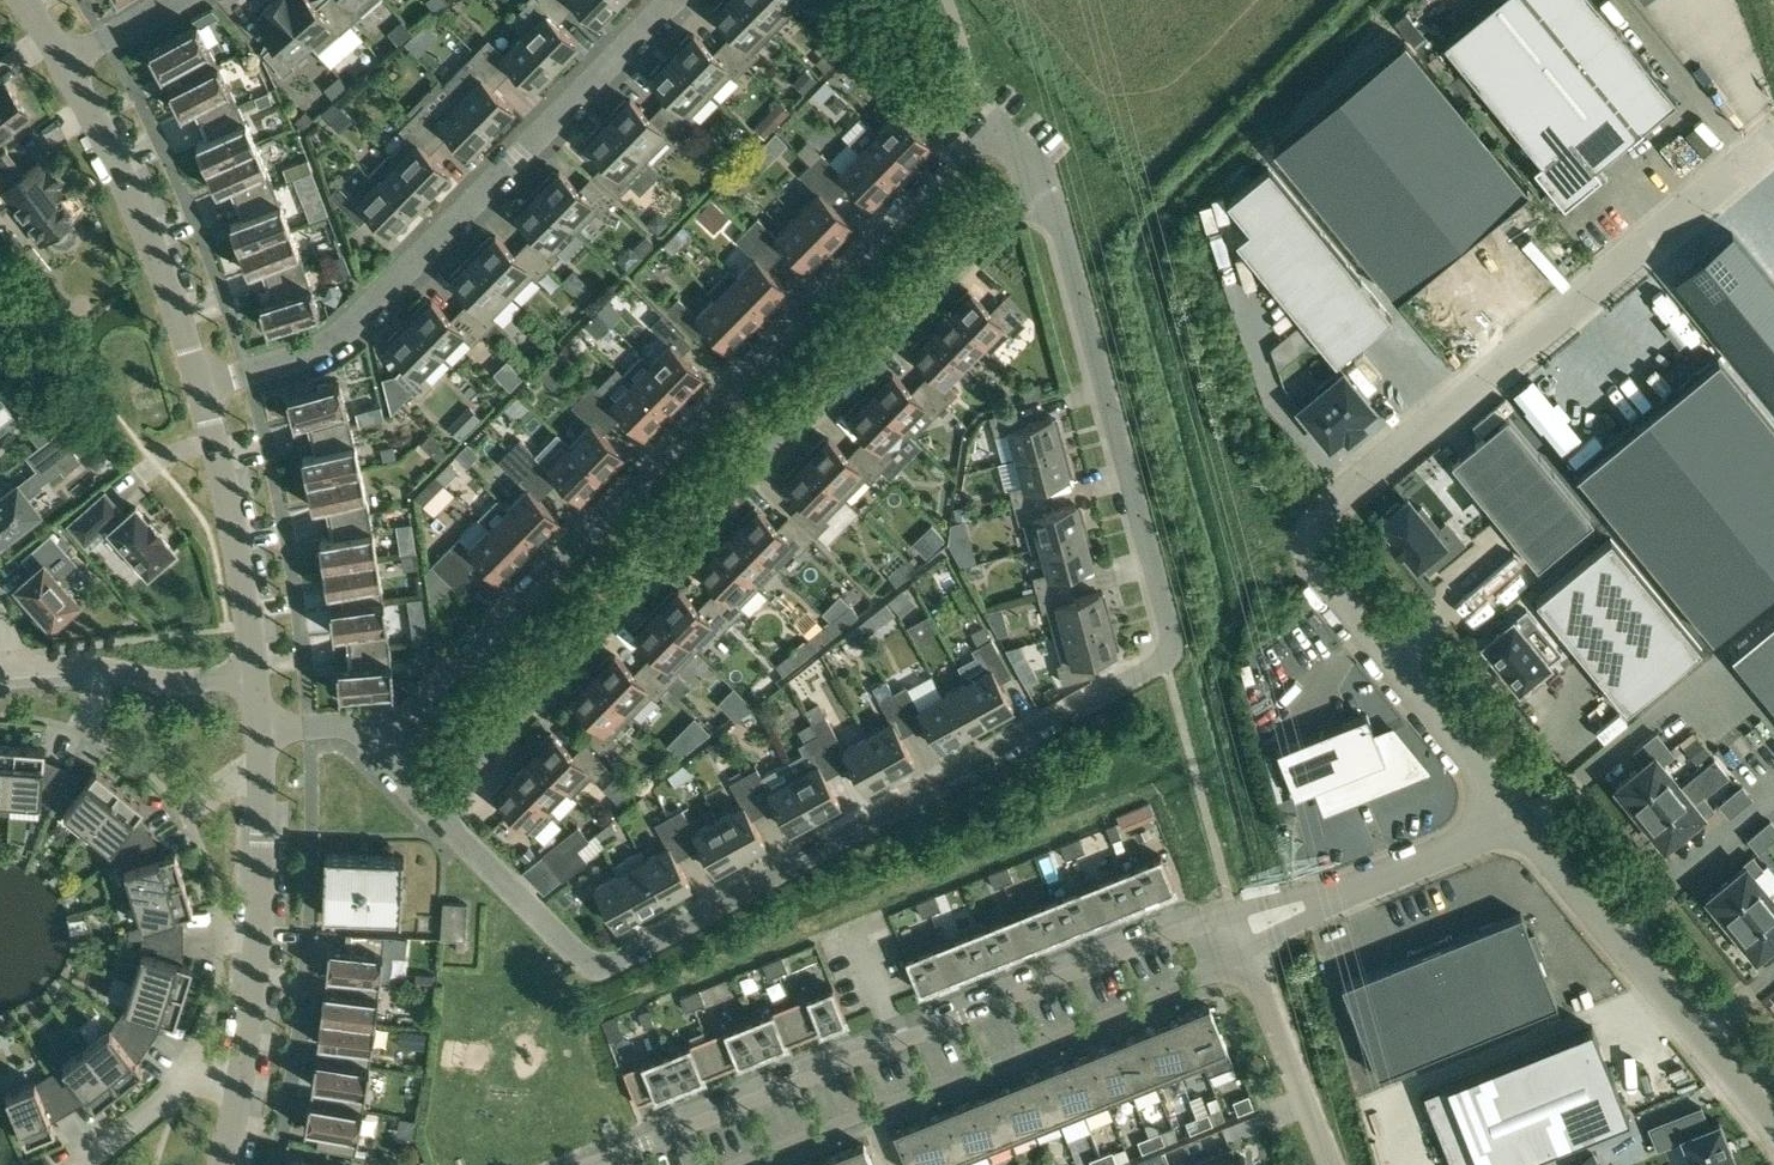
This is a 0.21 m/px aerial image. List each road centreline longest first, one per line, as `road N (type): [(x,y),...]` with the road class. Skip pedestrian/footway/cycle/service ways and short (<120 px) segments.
road 1 (residential): [(1037,172),(1062,221),(1173,637),(1165,661),(617,963),(580,959),(438,815)]
road 2 (unclassified): [(1508,807),(1314,573),(1314,528),(1334,494),(1767,142)]
road 3 (residential): [(1037,172),(996,126),(404,721),(371,733)]
road 4 (residential): [(438,815),(544,684),(1037,172)]
road 5 (residential): [(1237,935),(1226,911),(593,1164)]
road 6 (residential): [(672,0),(340,336),(290,360),(199,384)]
road 7 (residential): [(733,1164),(1246,960)]
road 8 (unclassified): [(224,1164),(258,939),(261,727)]
road 9 (unclassified): [(1773,1130),(1508,807)]
road 10 (unclassified): [(199,384),(157,255),(61,64)]
road 11 (unclassified): [(1508,807),(1464,845),(1237,935)]
road 12 (unclassified): [(256,676),(235,521),(199,384)]
road 13 (residential): [(24,661),(175,682),(256,676)]
road 14 (unclassified): [(1331,1164),(1246,960)]
road 15 (residential): [(173,0),(61,64)]

